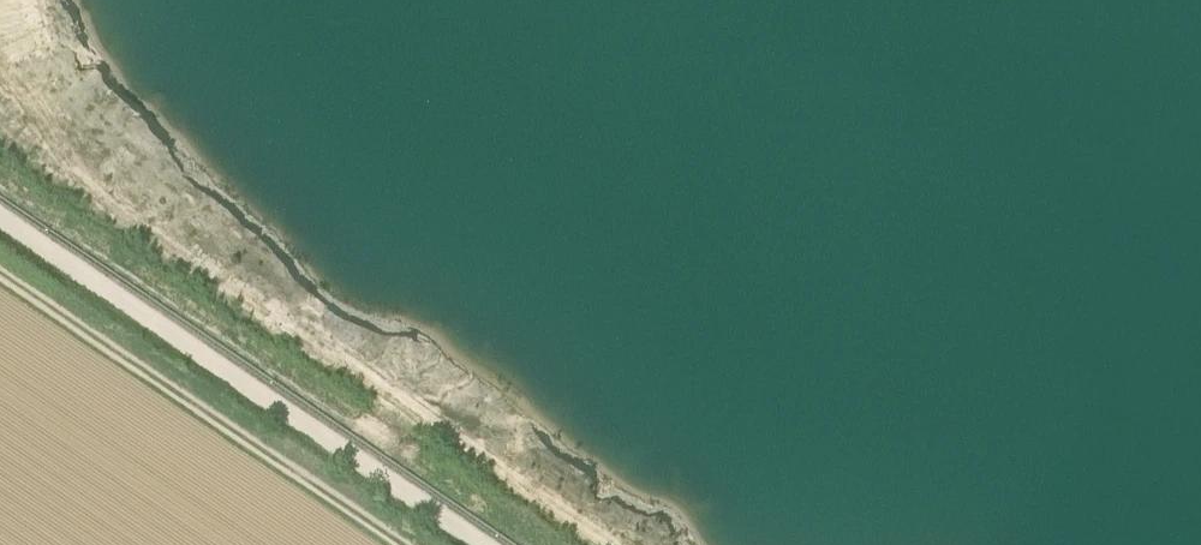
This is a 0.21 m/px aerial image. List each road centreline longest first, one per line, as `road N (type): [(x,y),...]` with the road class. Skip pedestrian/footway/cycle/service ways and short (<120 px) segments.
road 1 (track): [(0,270),(407,544)]

